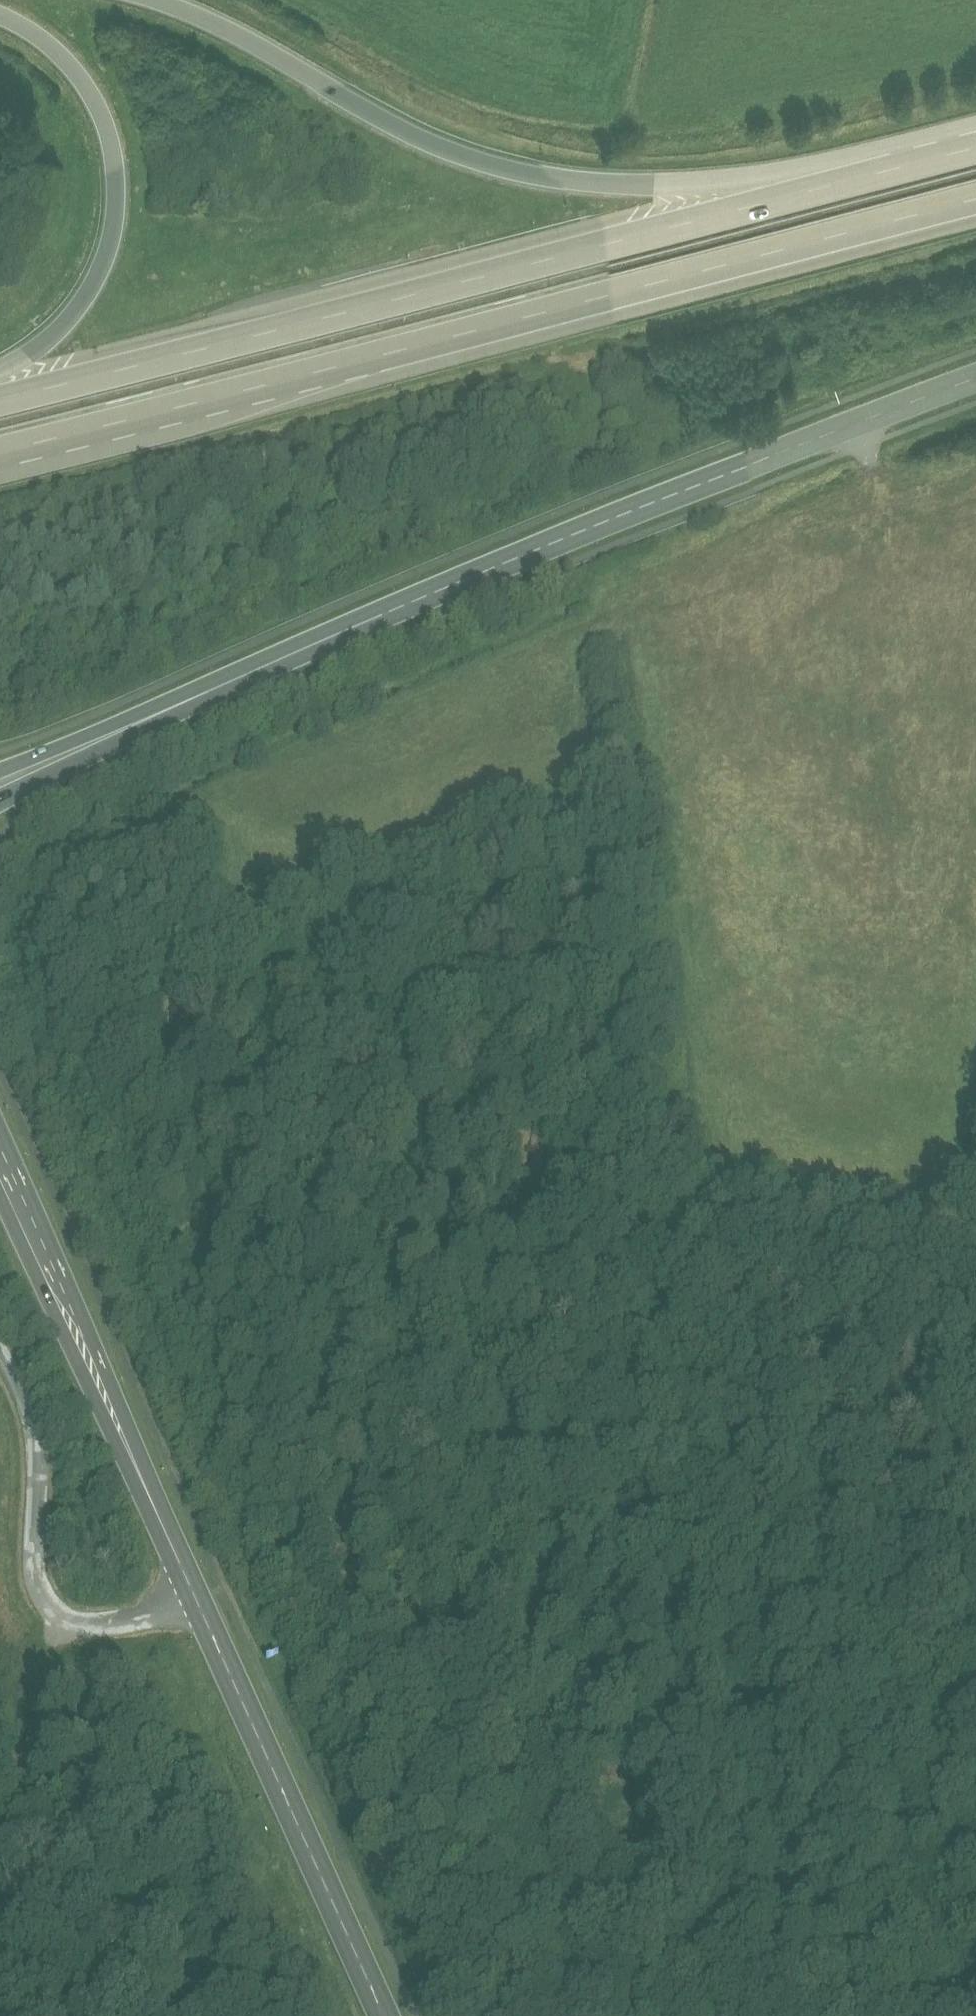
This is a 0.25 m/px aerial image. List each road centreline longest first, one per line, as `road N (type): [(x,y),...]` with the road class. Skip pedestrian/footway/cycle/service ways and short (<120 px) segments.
road 1 (motorway): [(0,457),(975,202)]
road 2 (secondary): [(54,758),(546,550),(975,385)]
road 3 (motorway): [(904,161),(0,393)]
road 4 (motorway): [(904,161),(674,185),(535,177),(432,147),(248,42),(153,0)]
road 5 (primary): [(201,1605),(0,1155)]
road 6 (motorway): [(0,18),(77,73),(110,133),(117,194),(97,283),(56,336),(0,372)]
road 7 (primary): [(381,2015),(201,1605)]
road 8 (residential): [(0,1345),(38,1432),(41,1571),(53,1600),(95,1624),(147,1624),(201,1605)]

